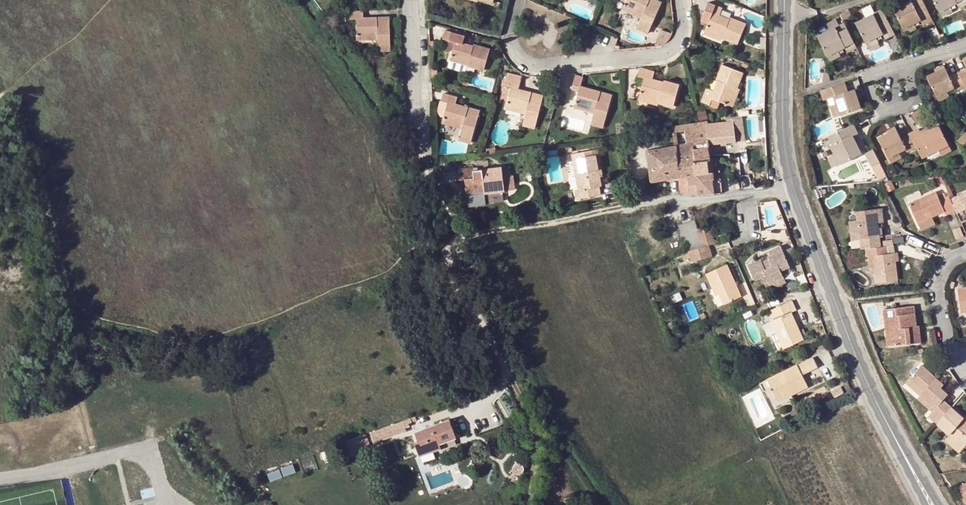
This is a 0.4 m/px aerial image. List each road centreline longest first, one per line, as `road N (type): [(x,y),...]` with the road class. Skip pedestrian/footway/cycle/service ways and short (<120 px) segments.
road 1 (tertiary): [(790,0),(792,171),(844,319),(905,456)]
road 2 (track): [(445,239),(624,201),(800,193)]
road 3 (residential): [(523,0),(520,51),(535,68),(675,55),(686,30),(684,0)]
road 4 (track): [(427,173),(445,239),(509,376)]
road 5 (residential): [(416,0),(427,173)]

